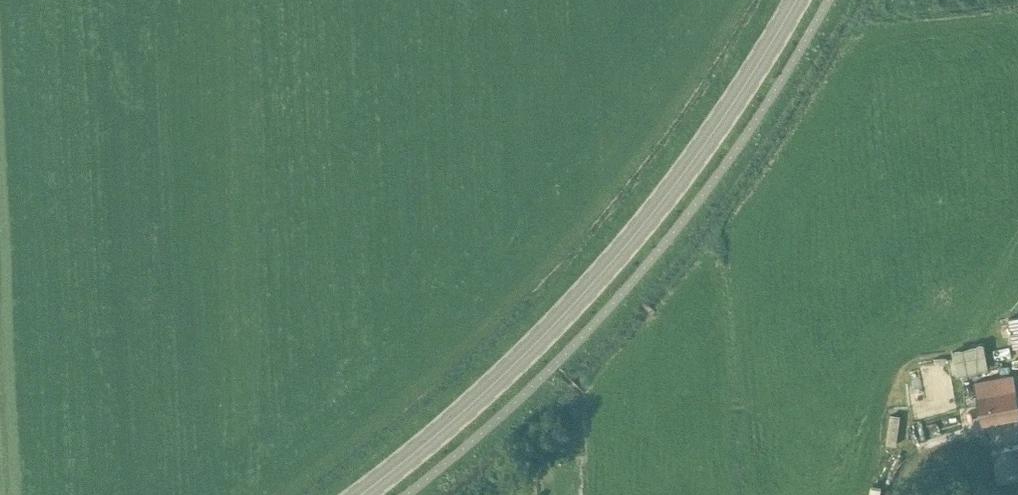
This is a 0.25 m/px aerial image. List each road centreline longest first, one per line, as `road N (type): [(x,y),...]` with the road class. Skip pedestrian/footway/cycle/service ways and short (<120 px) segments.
road 1 (secondary): [(357,494),(561,315),(665,196),(796,0)]

